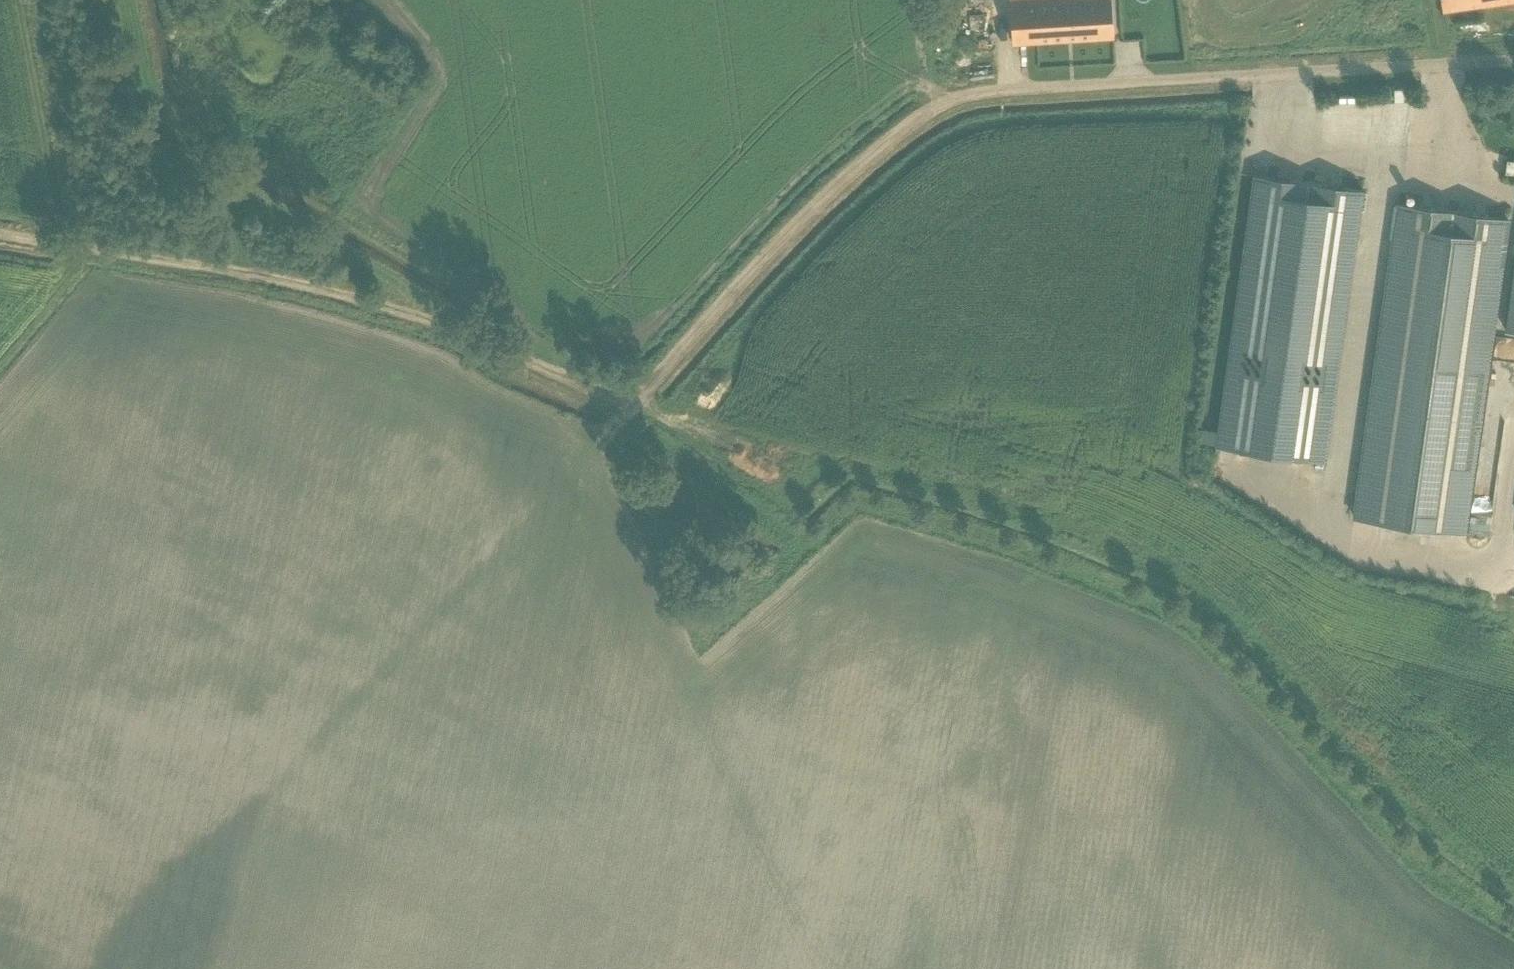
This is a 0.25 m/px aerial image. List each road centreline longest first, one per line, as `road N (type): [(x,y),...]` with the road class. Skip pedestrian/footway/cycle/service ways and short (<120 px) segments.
road 1 (unclassified): [(634,394),(817,202),(949,101),(1007,89),(1513,63)]
road 2 (track): [(634,394),(282,279),(0,234)]

